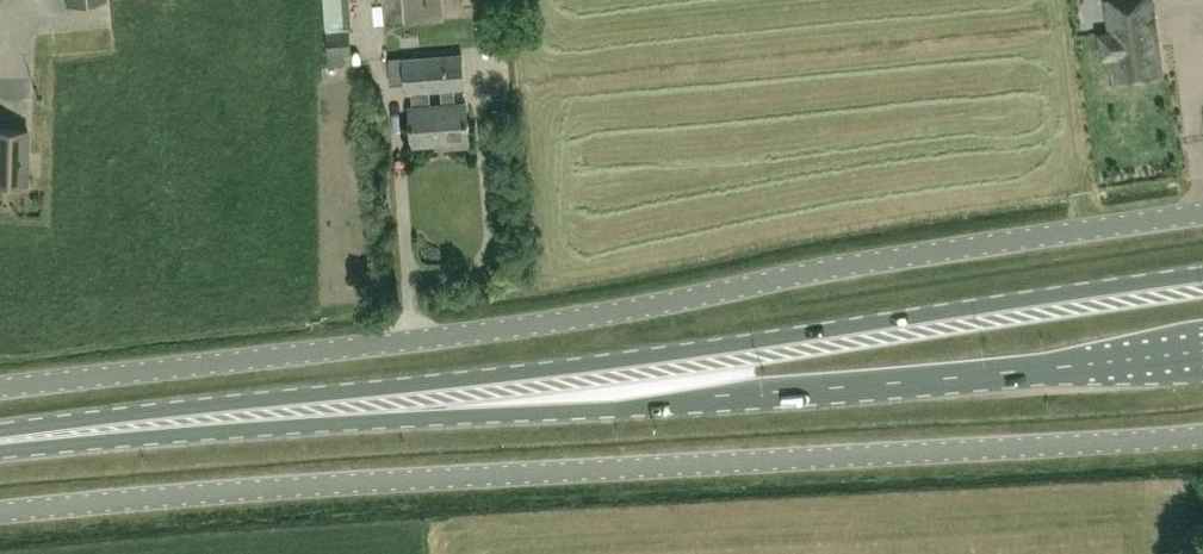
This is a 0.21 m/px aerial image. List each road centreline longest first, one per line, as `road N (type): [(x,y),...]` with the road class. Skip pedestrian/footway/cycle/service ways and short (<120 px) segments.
road 1 (unclassified): [(0,388),(526,325),(1202,211)]
road 2 (unclassified): [(0,511),(299,485),(1202,434)]
road 3 (primary): [(1202,273),(23,437)]
road 4 (primary): [(23,437),(647,402),(1202,349)]

